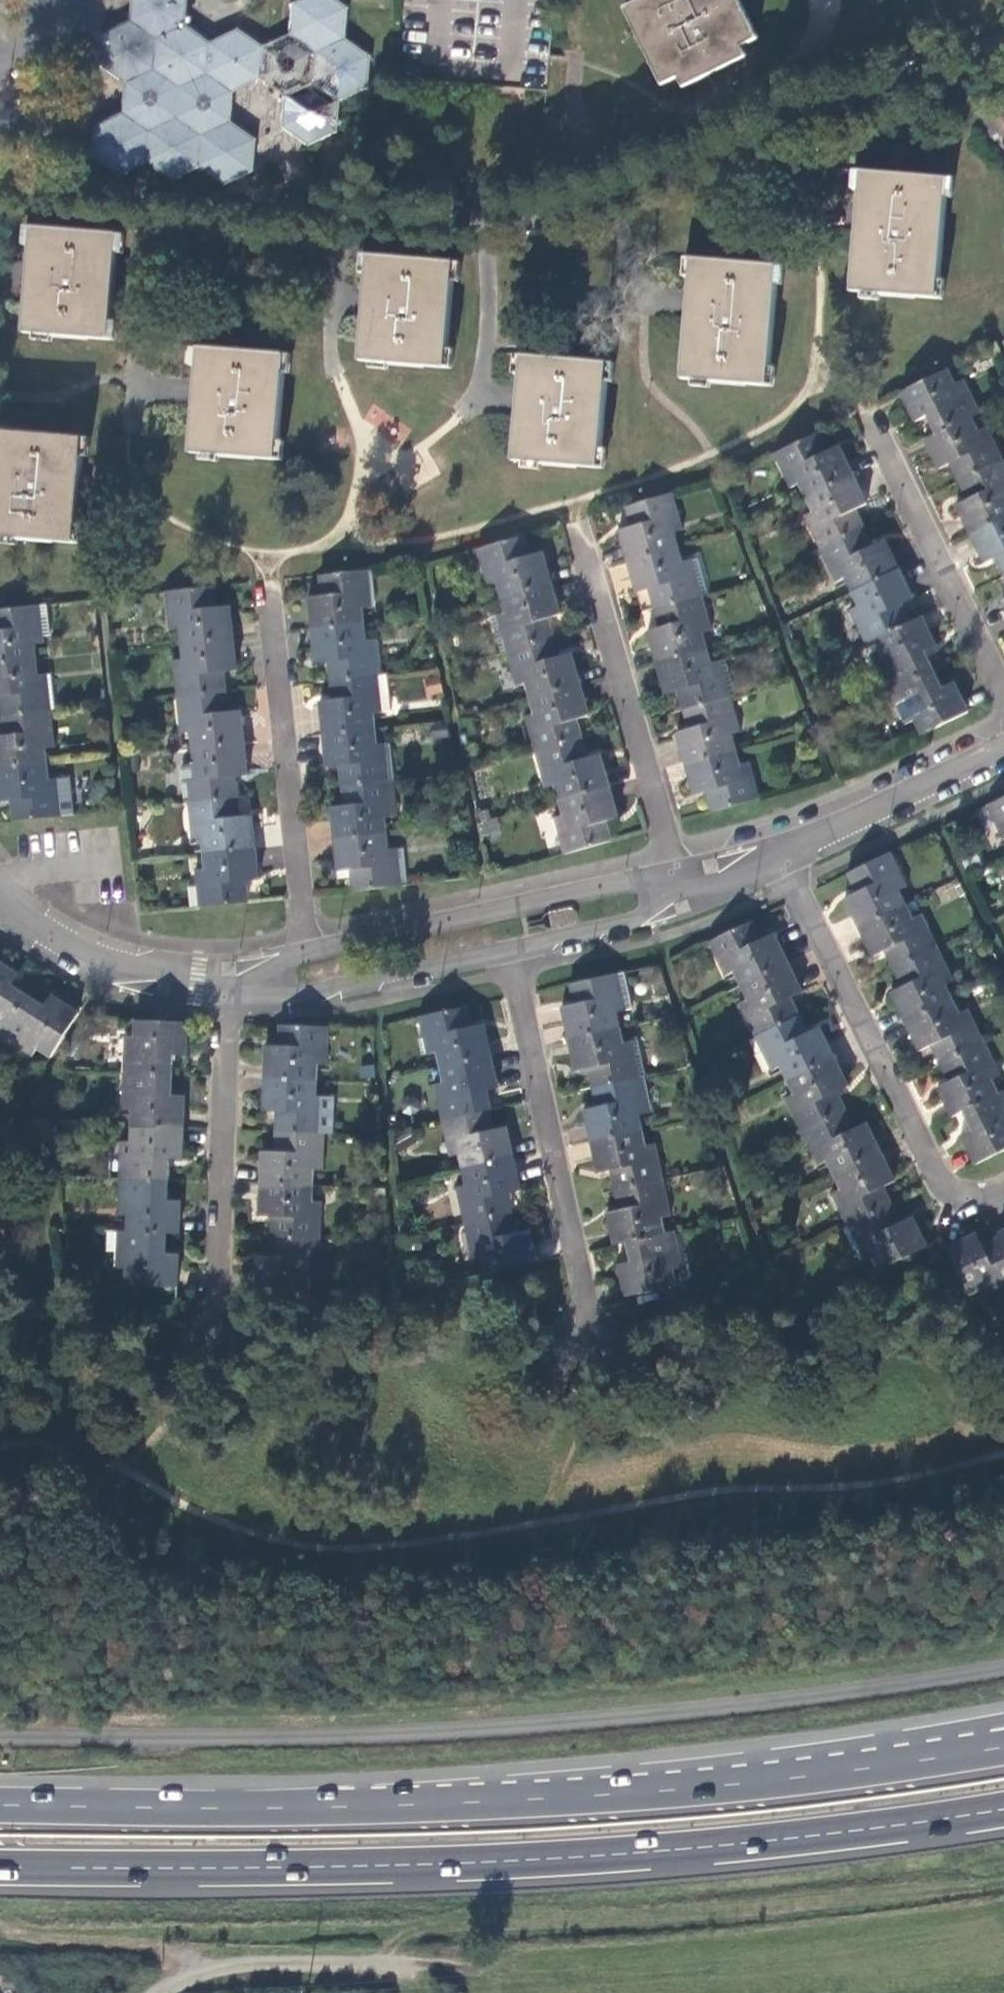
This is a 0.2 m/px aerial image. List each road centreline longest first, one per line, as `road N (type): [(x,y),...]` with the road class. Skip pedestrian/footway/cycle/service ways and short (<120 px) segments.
road 1 (residential): [(1003,33),(700,164),(612,191),(446,219),(0,173)]
road 2 (trunk): [(1003,1667),(739,1706),(409,1732),(0,1735)]
road 3 (trunk): [(1003,1747),(581,1797),(233,1810),(0,1807)]
road 4 (trunk): [(0,1865),(569,1855),(1003,1808)]
road 5 (track): [(394,1962),(398,1944),(428,1933),(588,1929),(1003,1885)]
road 6 (residential): [(777,848),(936,1179),(966,1198),(1003,1188)]
road 7 (residential): [(511,949),(594,1334)]
road 8 (residential): [(679,872),(306,951)]
road 9 (residential): [(306,951),(265,579)]
road 10 (residential): [(573,518),(679,872)]
road 11 (residential): [(228,984),(216,1346)]
road 12 (residential): [(1003,695),(868,408)]
road 13 (residential): [(228,984),(308,992),(511,949)]
road 14 (track): [(200,1973),(296,1962),(478,1966)]
road 15 (residential): [(777,848),(1003,743)]
road 16 (residential): [(0,896),(90,955),(228,984)]
road 17 (residential): [(511,949),(639,918),(679,872)]

